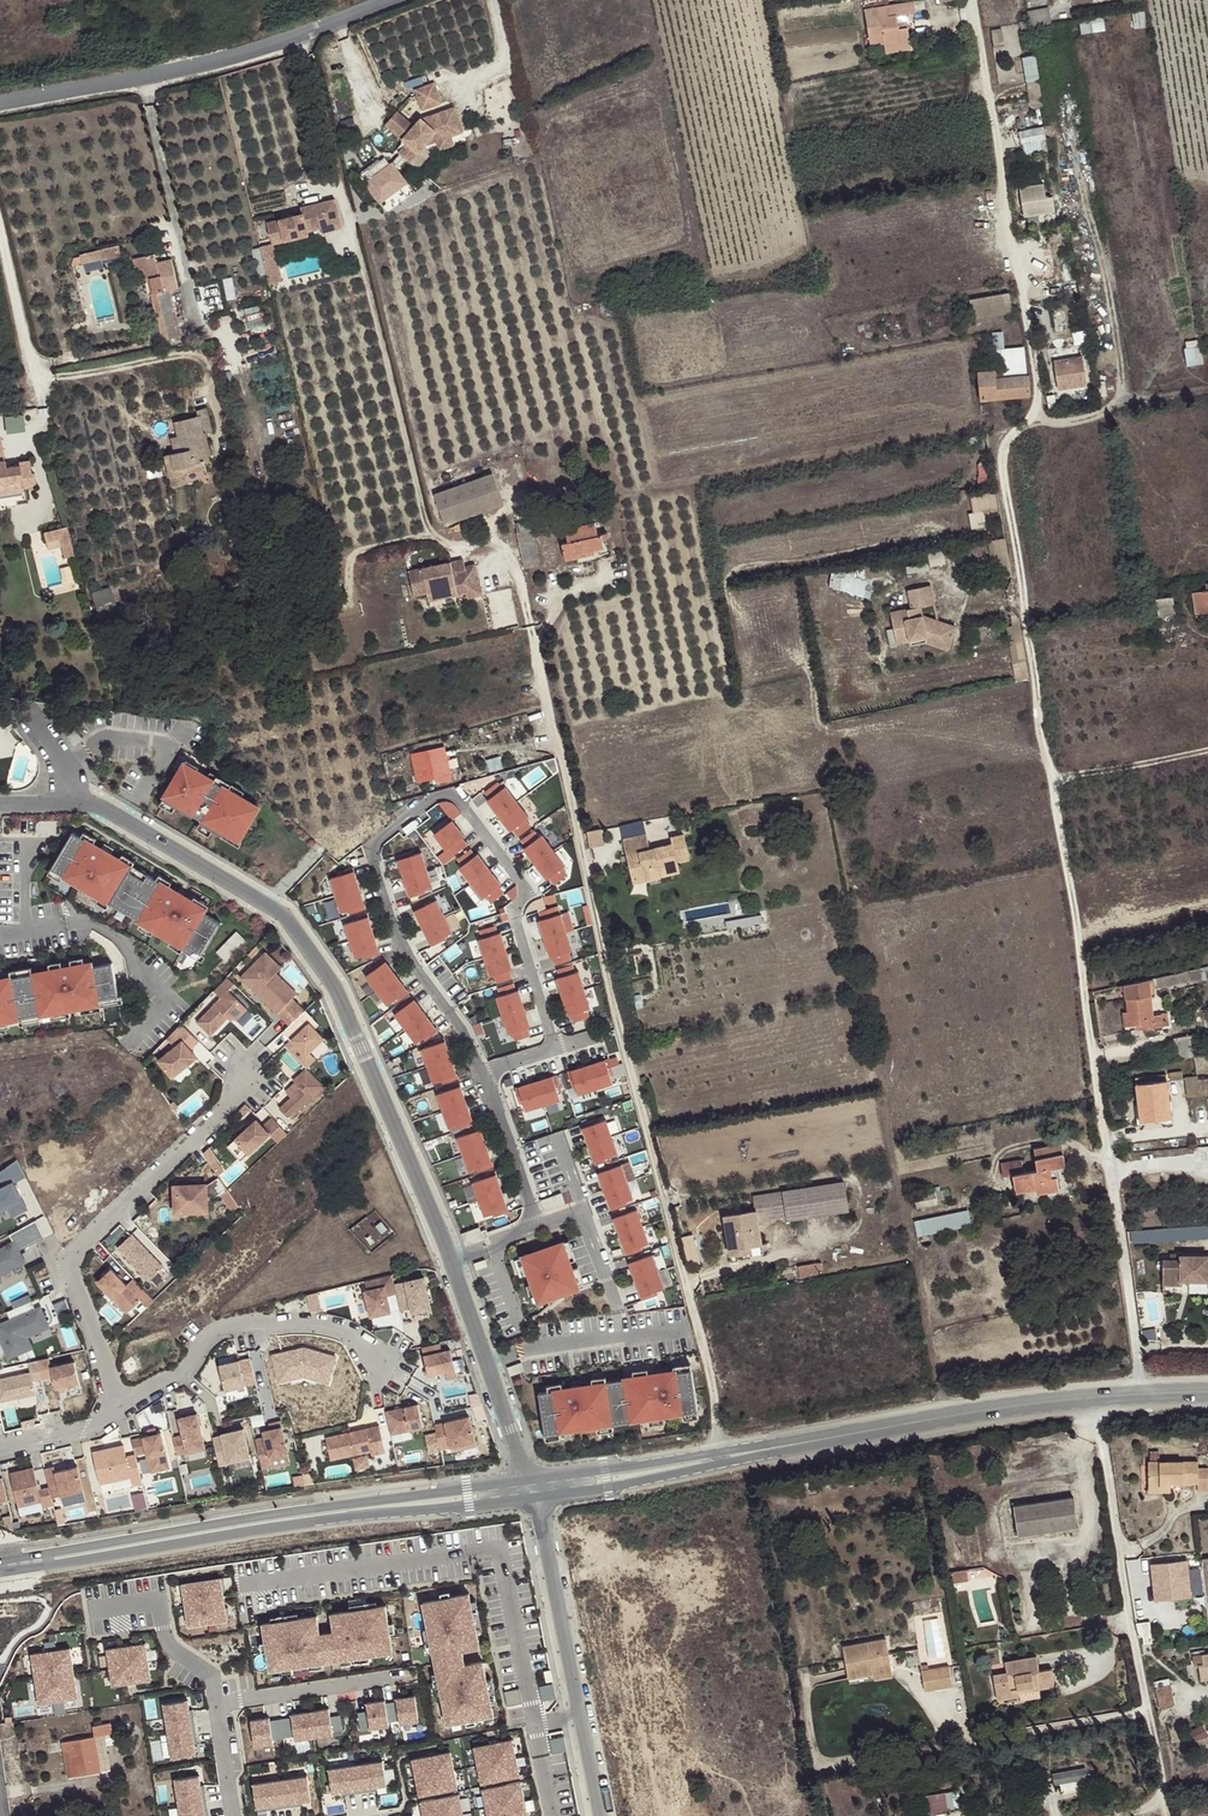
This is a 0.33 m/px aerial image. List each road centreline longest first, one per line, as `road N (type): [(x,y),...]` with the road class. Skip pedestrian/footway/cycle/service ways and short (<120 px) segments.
road 1 (track): [(720,1452),(692,1296),(610,1005),(509,553),(482,543),(450,547),(428,528),(304,31)]
road 2 (track): [(971,0),(1038,387),(999,456),(1147,1393)]
road 3 (residential): [(479,1073),(460,1026),(397,945),(371,854),(378,838),(440,796),(457,796),(520,877),(513,908),(557,1047)]
road 4 (residential): [(454,1261),(335,984),(311,948),(281,914),(228,878),(79,799)]
road 5 (secondary): [(0,1572),(272,1527),(535,1497)]
road 6 (secondary): [(532,1479),(0,1561)]
road 7 (residential): [(1096,1398),(1167,1808)]
road 8 (unclassified): [(385,0),(242,53),(0,103)]
road 9 (residential): [(236,1107),(72,1265),(115,1406)]
road 10 (residential): [(535,1497),(598,1815)]
road 11 (residential): [(393,1358),(336,1323),(236,1322),(215,1331),(185,1375),(115,1406)]
road 12 (secondary): [(1096,1398),(805,1443)]
road 13 (secondary): [(805,1443),(532,1479)]
road 14 (secondary): [(535,1497),(805,1443)]
road 15 (residential): [(454,1261),(536,1221),(479,1073)]
road 16 (residential): [(532,1479),(454,1261)]
road 17 (residential): [(115,1406),(93,1430),(0,1451)]

